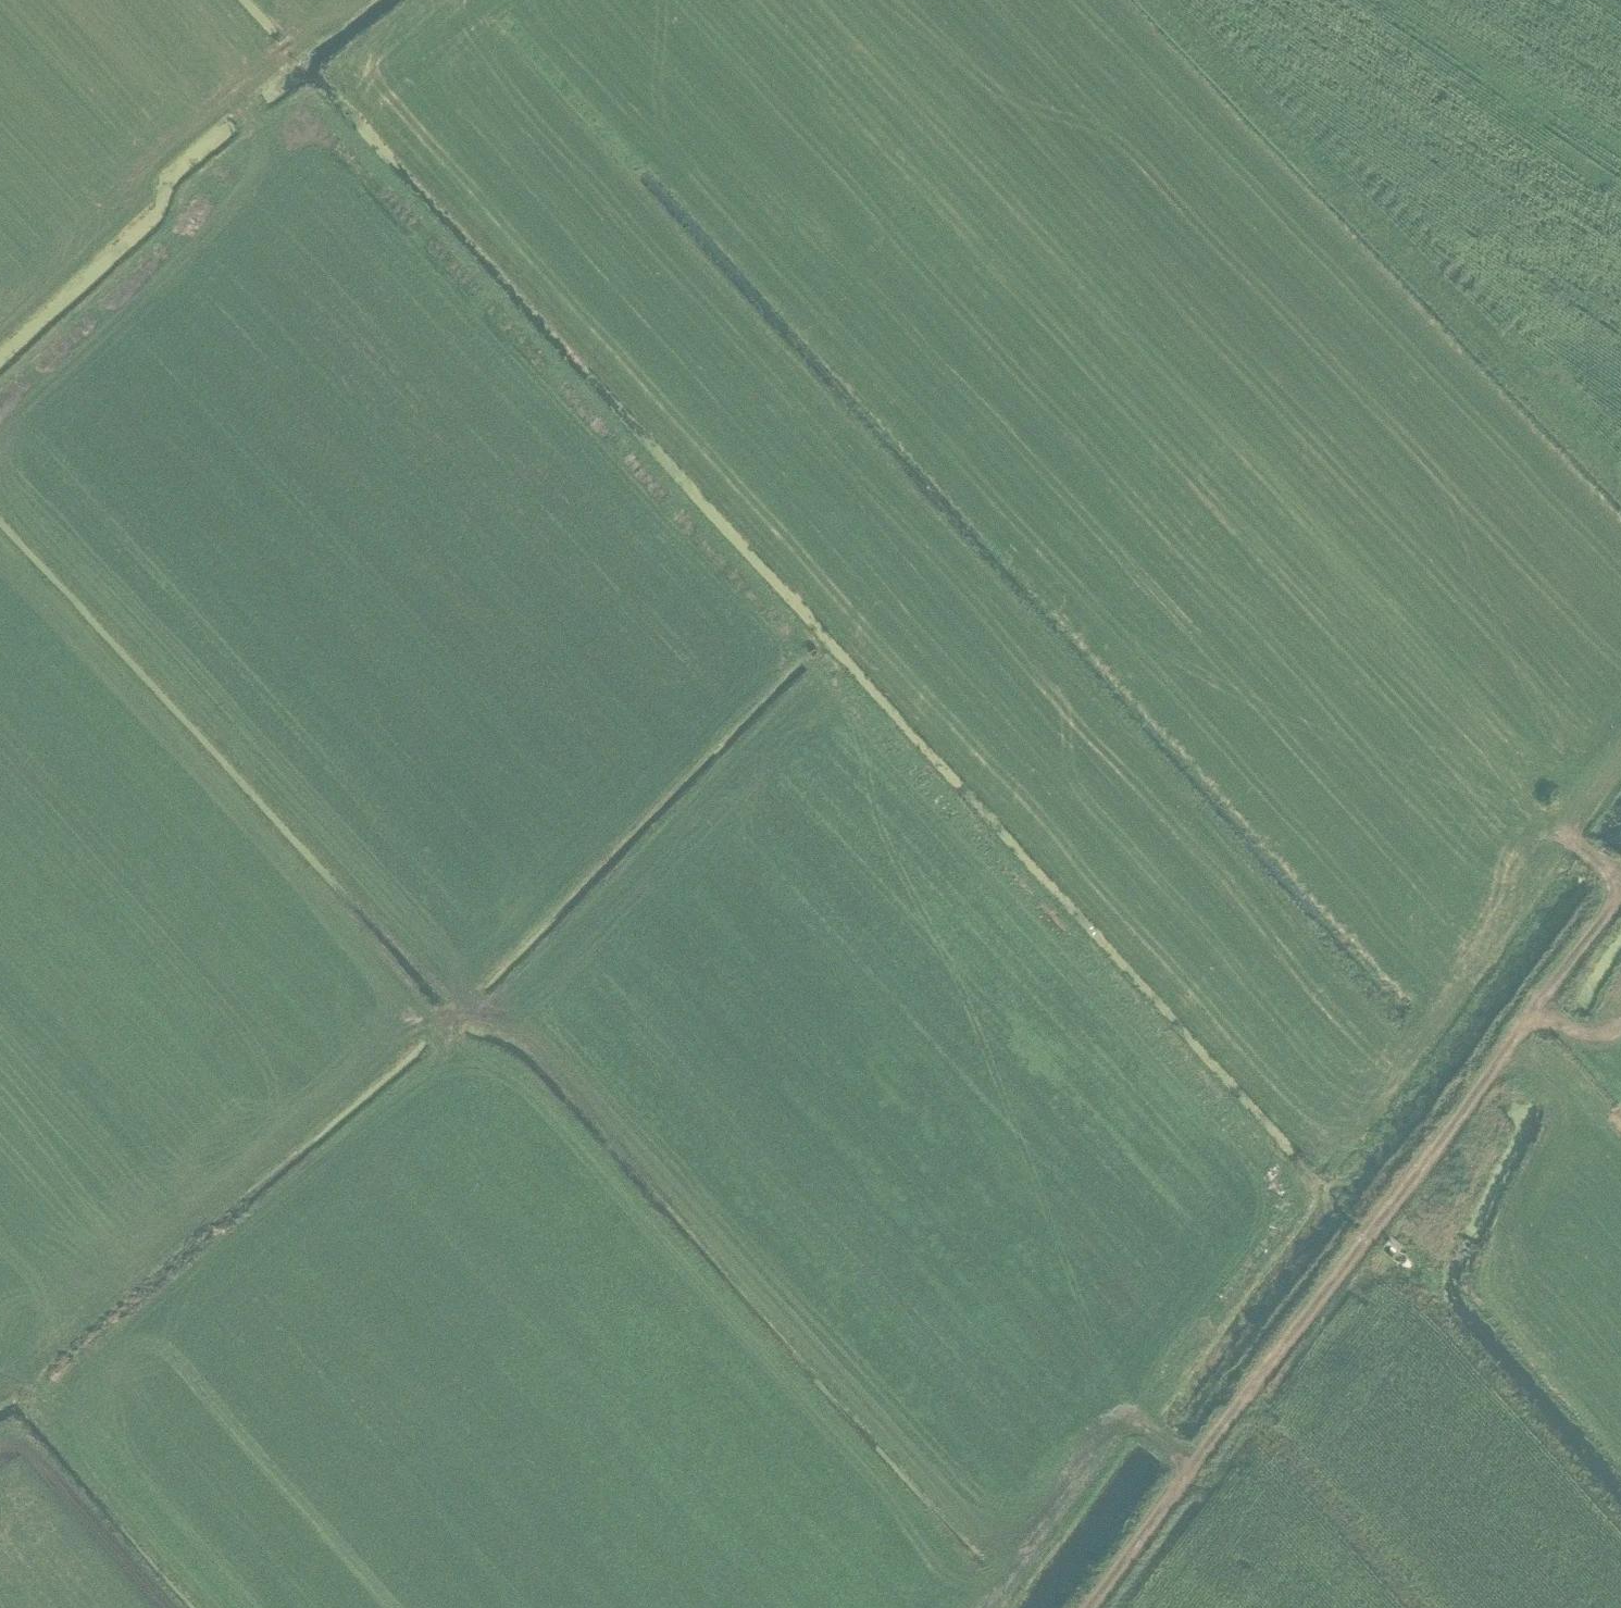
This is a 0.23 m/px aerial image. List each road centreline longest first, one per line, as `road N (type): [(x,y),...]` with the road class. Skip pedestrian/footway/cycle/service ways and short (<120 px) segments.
road 1 (unclassified): [(1193,1464),(1086,1607)]

